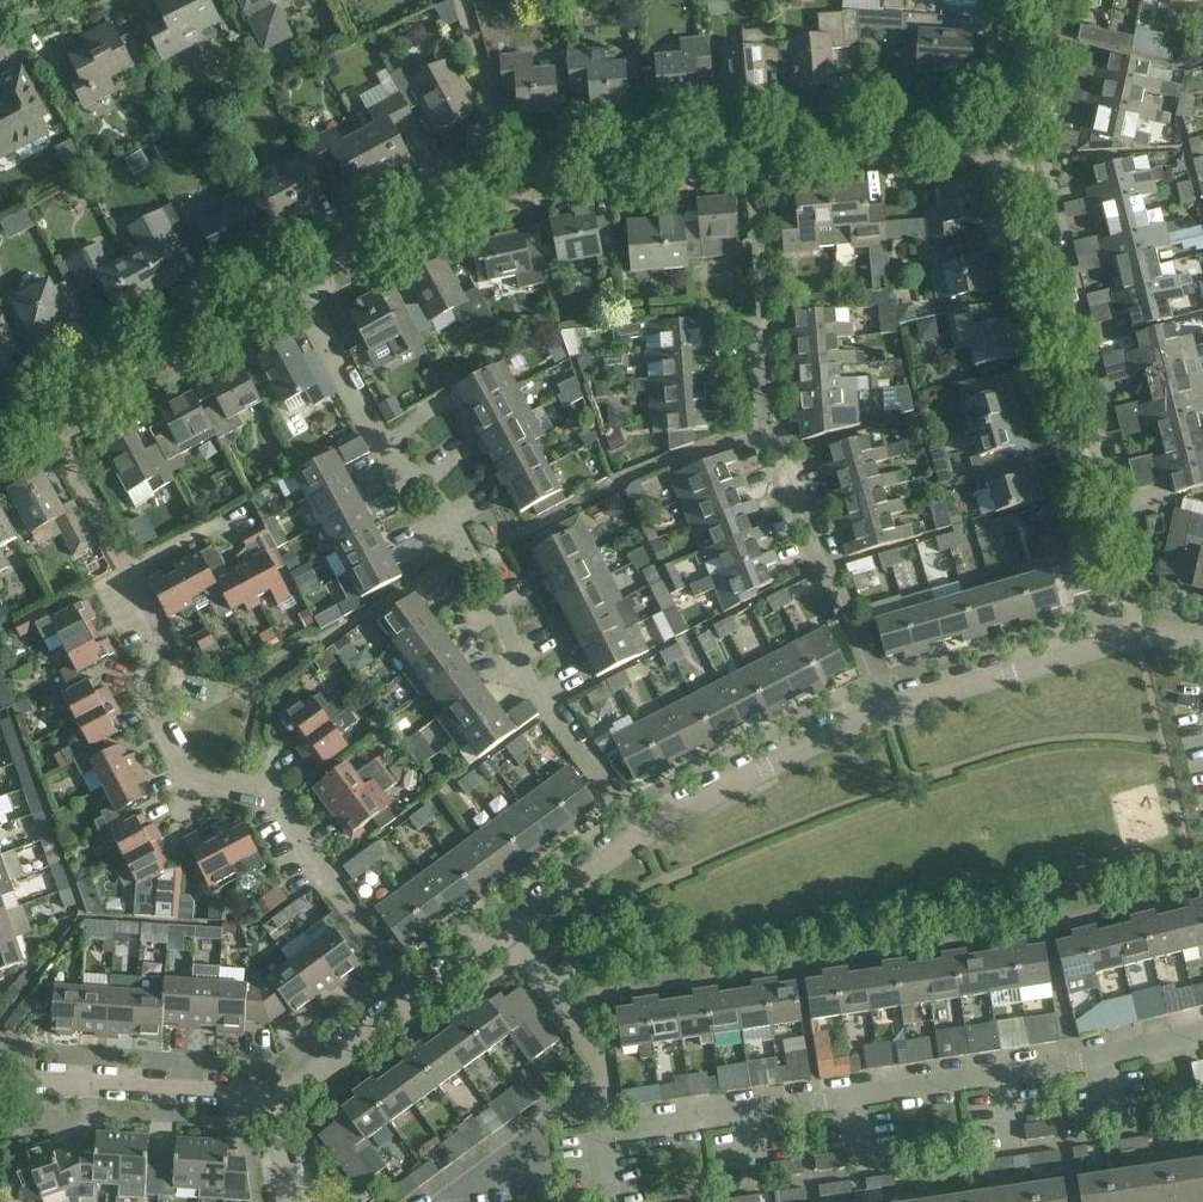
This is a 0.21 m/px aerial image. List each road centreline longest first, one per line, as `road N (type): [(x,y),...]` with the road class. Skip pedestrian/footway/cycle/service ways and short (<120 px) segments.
road 1 (residential): [(643,830),(530,686),(474,554),(427,485),(372,436),(289,281)]
road 2 (residential): [(1202,1032),(1053,1068),(656,1129),(608,1135),(605,1114)]
road 3 (residential): [(885,705),(769,423),(749,144)]
road 4 (residential): [(1145,633),(1001,121)]
road 5 (residential): [(289,281),(510,174),(749,144)]
road 6 (residential): [(181,780),(144,705),(149,635),(130,577),(44,418)]
road 7 (residential): [(414,995),(274,797),(250,787),(200,790),(181,780)]
road 8 (residential): [(44,418),(289,281)]
road 9 (residential): [(276,1100),(0,1079)]
road 10 (residential): [(643,830),(885,705)]
road 11 (residential): [(885,705),(1145,633)]
road 12 (residential): [(749,144),(1001,121)]
road 13 (residential): [(605,1114),(598,1053),(505,929)]
road 14 (residential): [(438,1196),(497,1172),(554,1120),(605,1114)]
road 15 (residential): [(276,1100),(414,995)]
road 16 (residential): [(505,929),(643,830)]
road 17 (residential): [(1001,121),(1026,90),(1050,0)]

